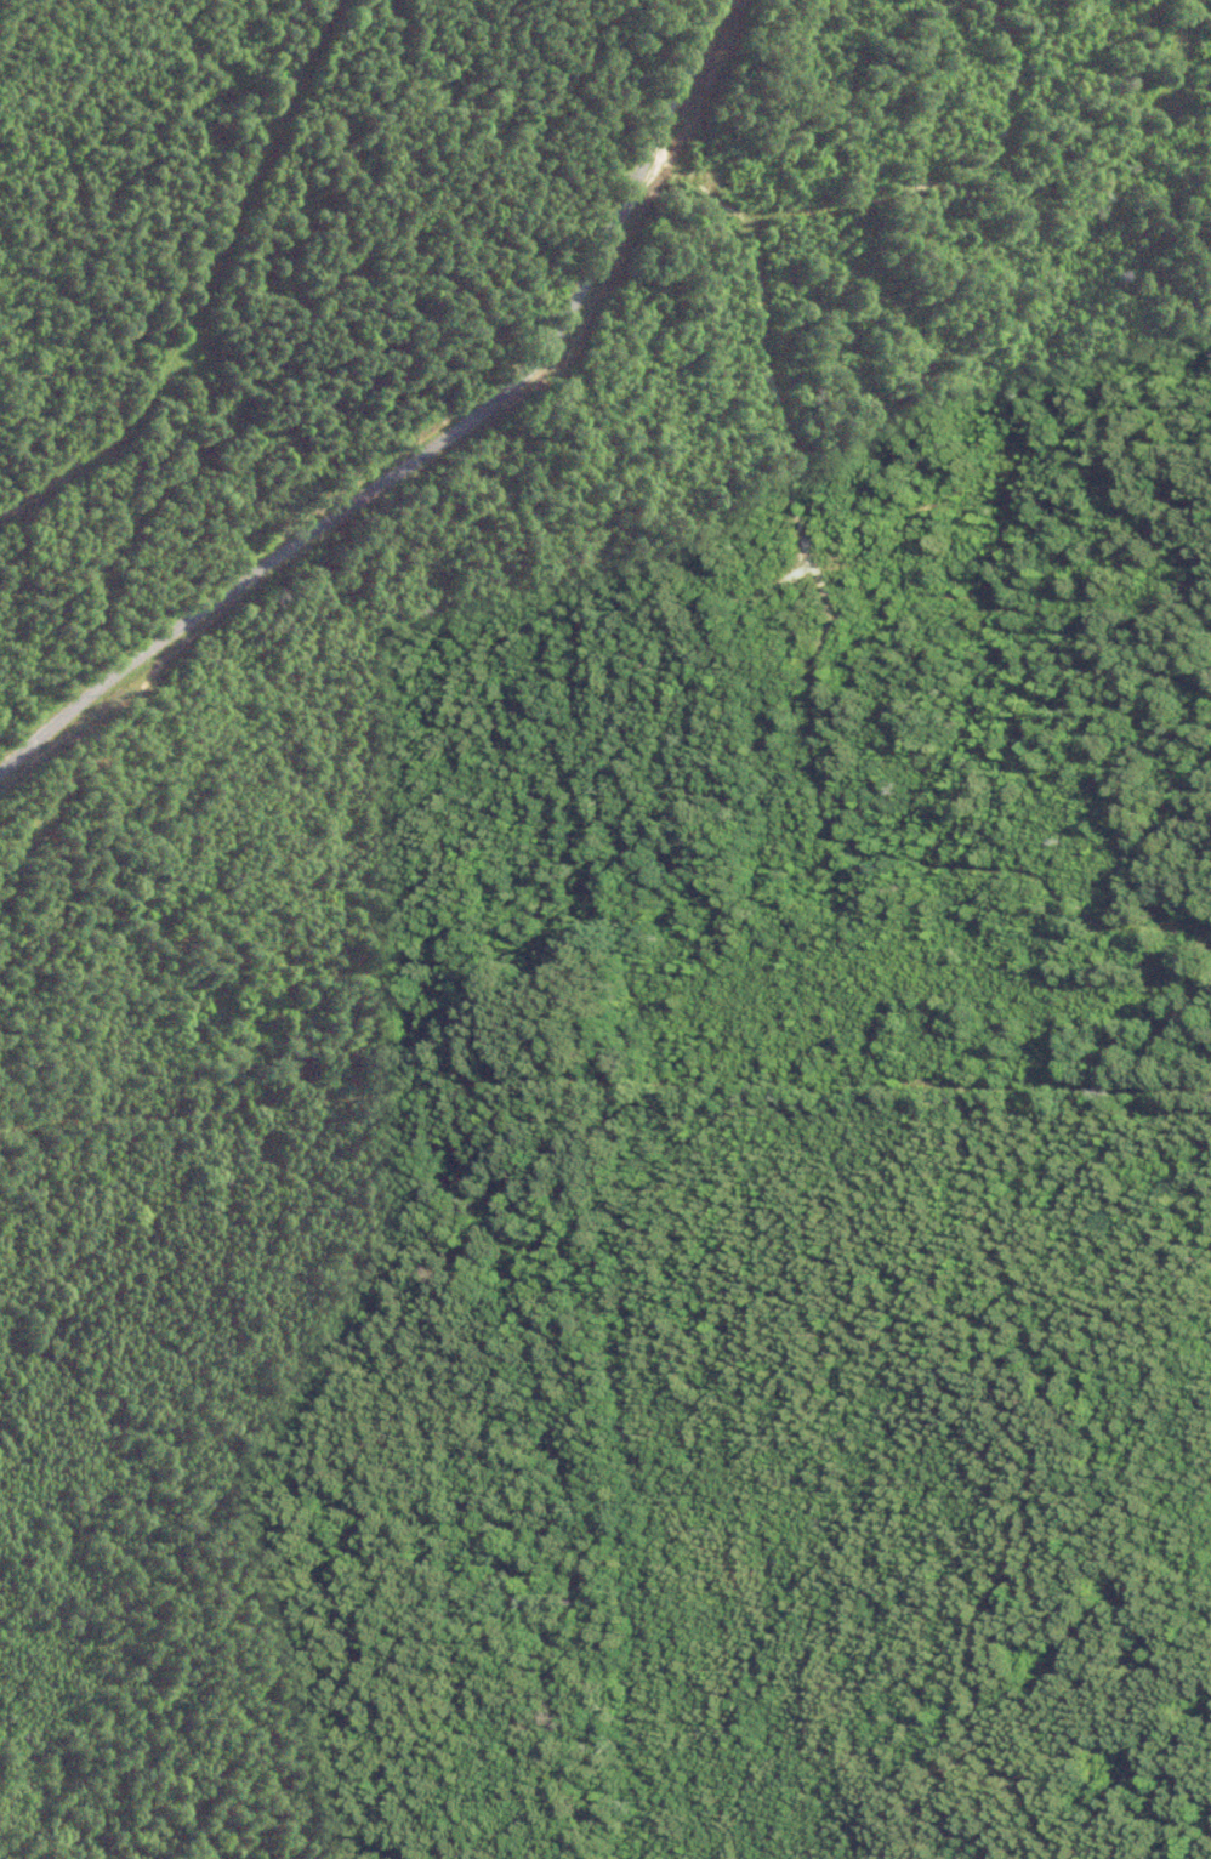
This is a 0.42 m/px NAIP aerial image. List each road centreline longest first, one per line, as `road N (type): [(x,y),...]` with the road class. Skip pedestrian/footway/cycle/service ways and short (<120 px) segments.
road 1 (residential): [(0,742),(436,454),(564,331),(732,0)]

